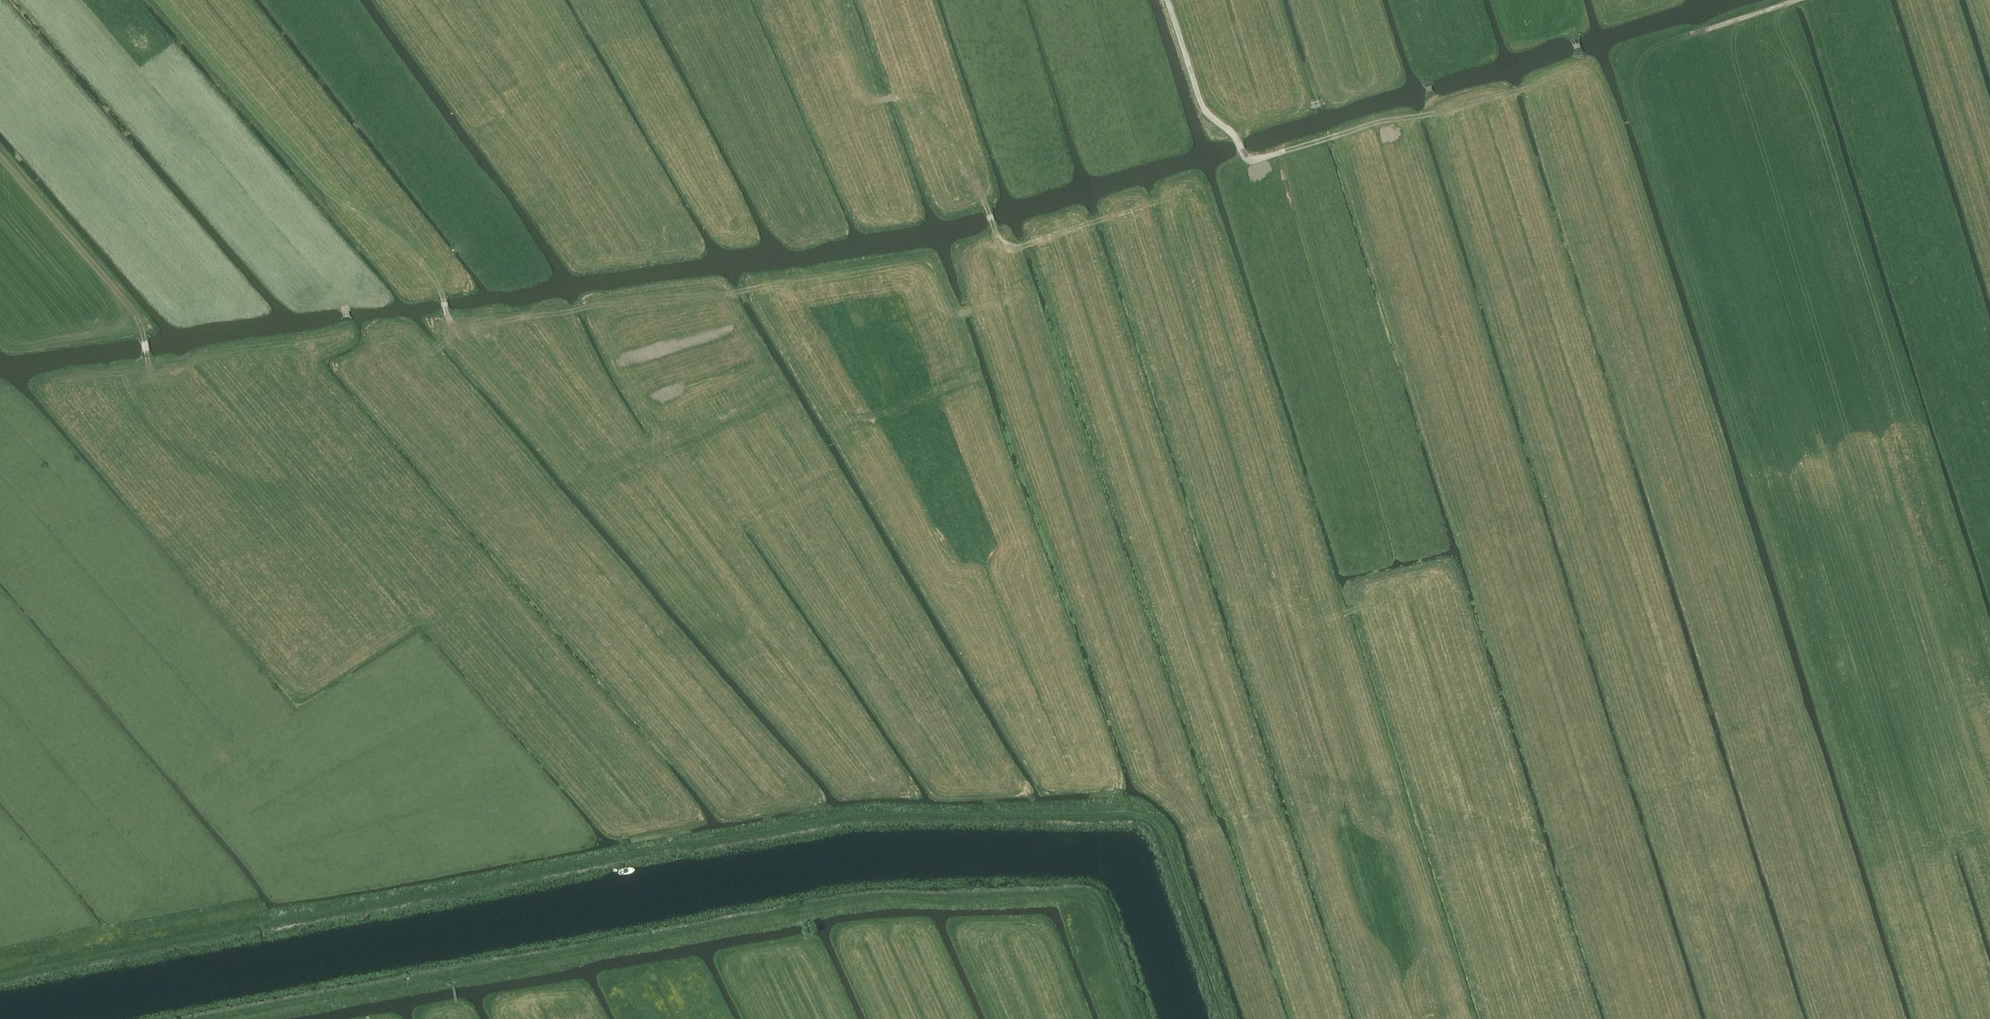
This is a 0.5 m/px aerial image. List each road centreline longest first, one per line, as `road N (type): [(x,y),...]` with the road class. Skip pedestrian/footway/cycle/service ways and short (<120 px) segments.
road 1 (track): [(1528,90),(1250,159),(1204,110),(1167,0)]
road 2 (track): [(443,296),(409,244),(335,203),(310,180),(155,0)]
road 3 (track): [(1119,817),(1152,821),(1164,836),(1226,1018)]
road 4 (track): [(588,490),(455,337),(447,318)]

